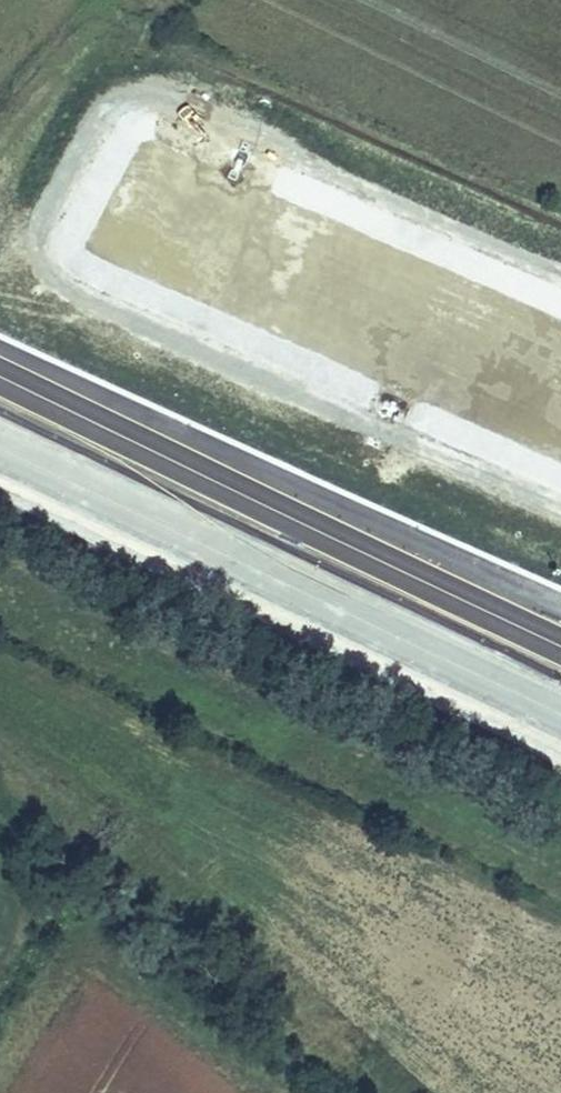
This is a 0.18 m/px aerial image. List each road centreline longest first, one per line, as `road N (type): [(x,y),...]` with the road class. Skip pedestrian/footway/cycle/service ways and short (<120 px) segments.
road 1 (motorway): [(560,645),(0,375)]
road 2 (motorway): [(0,444),(560,709)]

